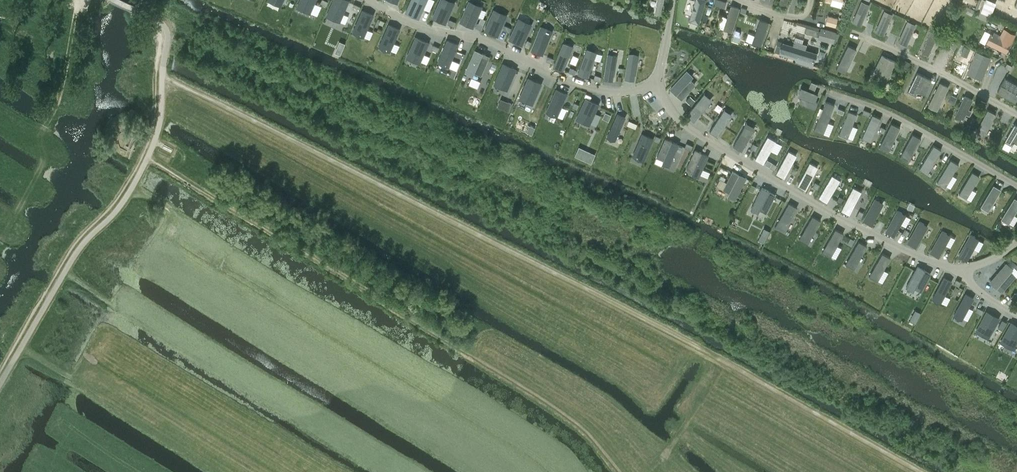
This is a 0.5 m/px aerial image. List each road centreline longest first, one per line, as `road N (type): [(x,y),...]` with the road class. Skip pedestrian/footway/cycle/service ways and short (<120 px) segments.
road 1 (track): [(917,471),(692,343),(162,76)]
road 2 (track): [(619,471),(581,429),(536,399),(147,158)]
road 3 (track): [(78,0),(64,84),(44,130)]

